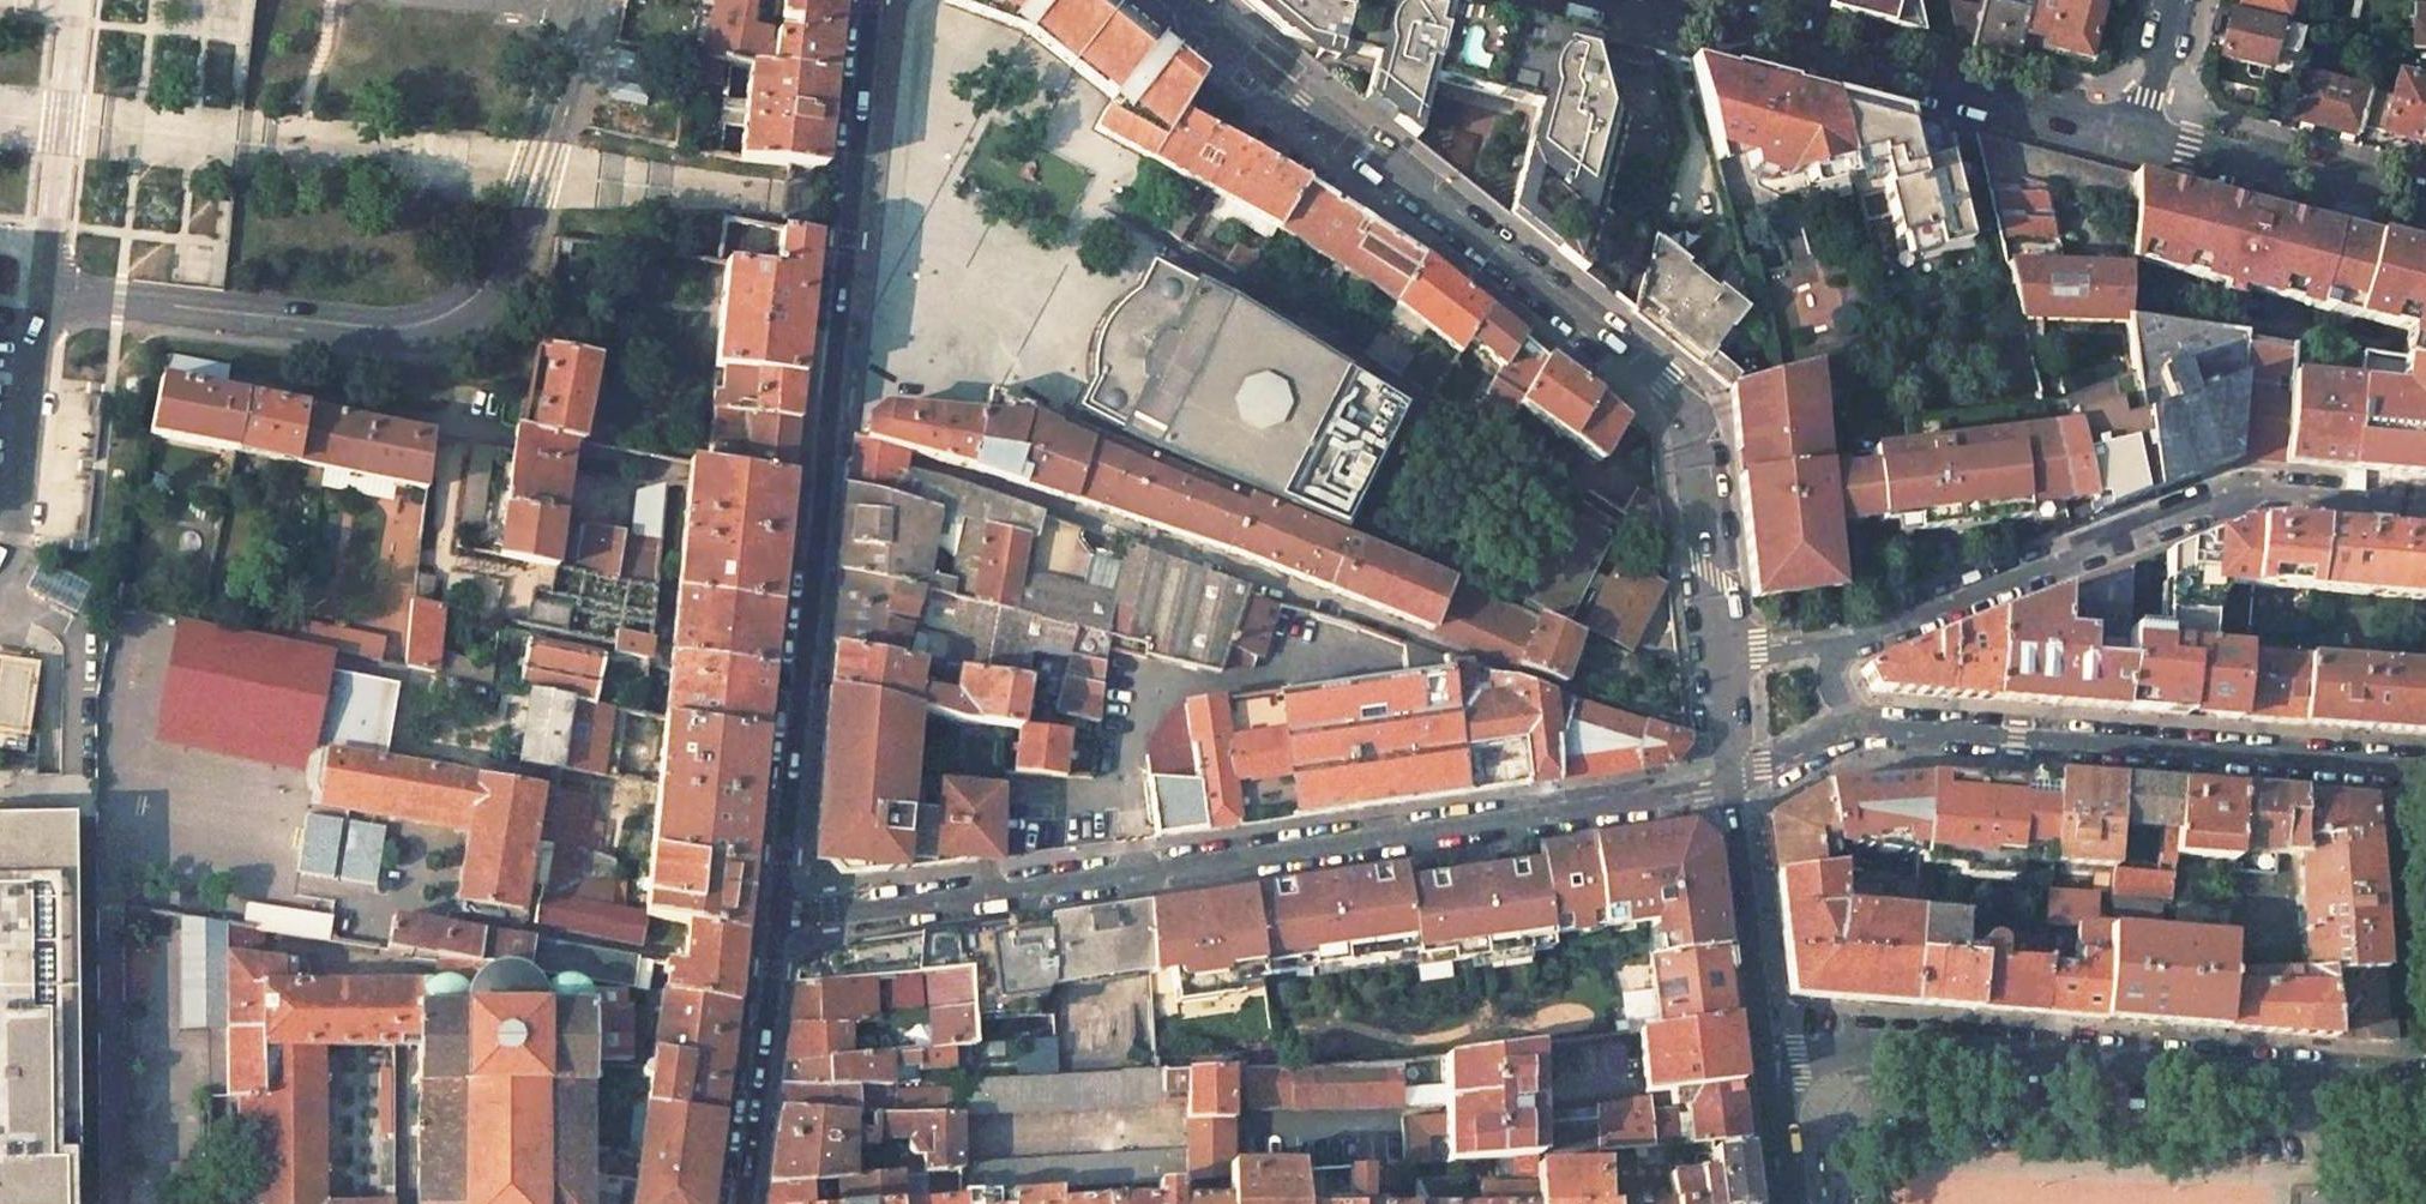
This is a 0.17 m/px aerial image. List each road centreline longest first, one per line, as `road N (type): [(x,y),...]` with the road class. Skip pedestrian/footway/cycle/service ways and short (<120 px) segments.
road 1 (residential): [(1727,782),(854,911),(777,915)]
road 2 (tertiary): [(871,0),(777,915)]
road 3 (tertiary): [(1721,652),(1692,426),(1655,372),(1176,0)]
road 4 (residential): [(1769,1092),(1799,1061),(1885,1043),(2425,1082)]
road 5 (residential): [(1846,640),(2244,490),(2425,506)]
road 6 (residential): [(2425,767),(1849,723)]
road 7 (residential): [(1628,0),(2143,138)]
road 8 (tertiary): [(1769,1092),(1727,782)]
road 9 (tertiary): [(777,915),(744,1203)]
road 10 (residential): [(2143,138),(2425,205)]
road 11 (residential): [(2174,0),(2143,138)]
road 12 (residential): [(1849,723),(1727,782)]
road 13 (tertiary): [(1727,782),(1721,652)]
road 14 (residential): [(1721,652),(1846,640)]

